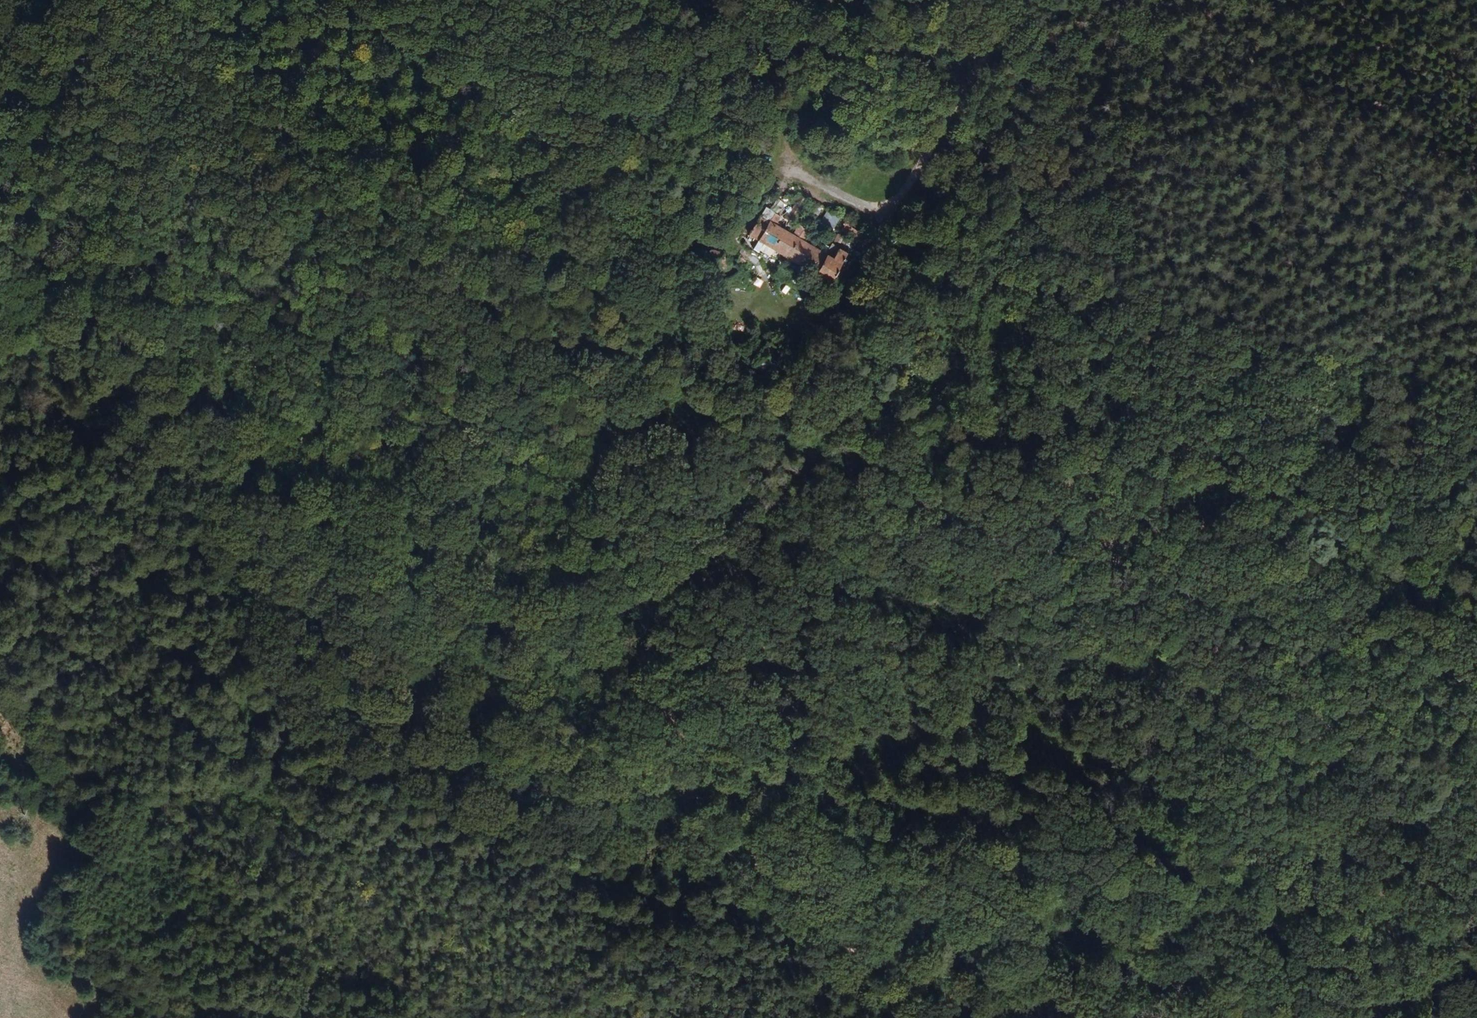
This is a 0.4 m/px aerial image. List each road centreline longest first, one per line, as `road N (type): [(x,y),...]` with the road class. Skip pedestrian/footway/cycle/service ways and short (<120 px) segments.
road 1 (track): [(907,489),(846,376),(838,335),(1022,0)]

